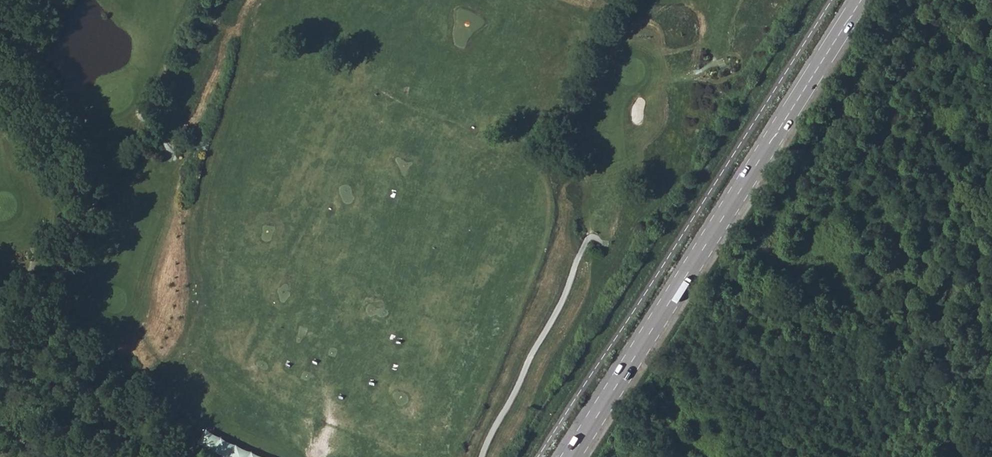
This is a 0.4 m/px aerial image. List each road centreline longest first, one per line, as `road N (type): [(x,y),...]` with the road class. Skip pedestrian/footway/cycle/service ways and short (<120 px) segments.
road 1 (secondary): [(571,456),(863,0)]
road 2 (track): [(168,456),(165,421),(44,315),(93,208),(0,60)]
road 3 (track): [(480,456),(566,291),(605,267),(665,176)]

